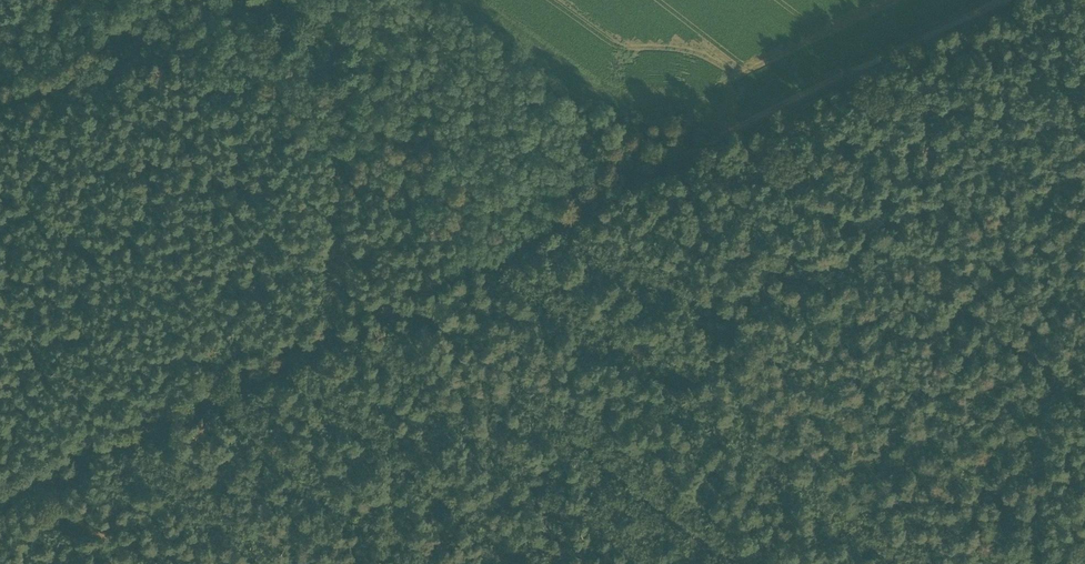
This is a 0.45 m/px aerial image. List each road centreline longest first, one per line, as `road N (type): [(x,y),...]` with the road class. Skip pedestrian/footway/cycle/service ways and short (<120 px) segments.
road 1 (track): [(194,0),(535,232)]
road 2 (track): [(22,486),(124,563)]

